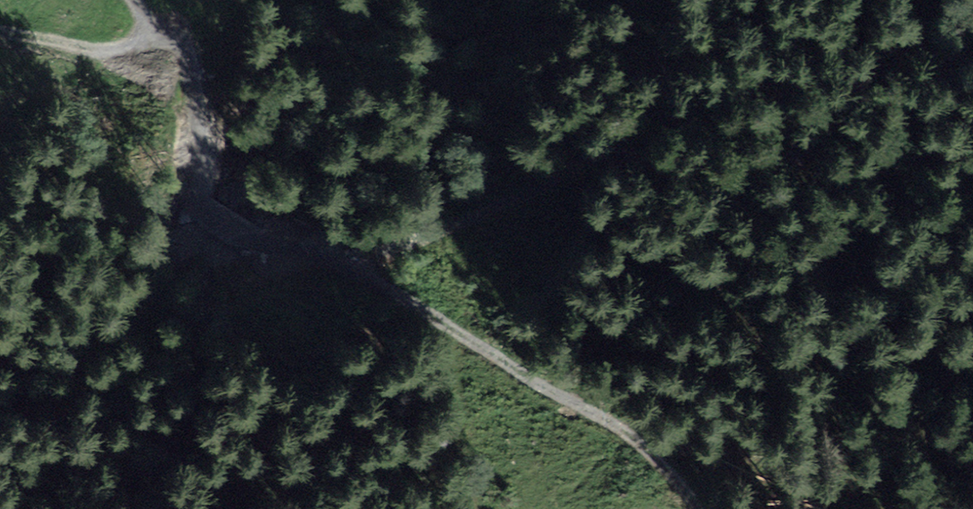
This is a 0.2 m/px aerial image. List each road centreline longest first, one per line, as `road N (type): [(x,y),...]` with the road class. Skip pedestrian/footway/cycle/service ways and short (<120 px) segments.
road 1 (track): [(695,508),(626,434),(501,362),(368,269),(372,258),(500,206),(697,106),(702,95),(695,77),(630,0)]
road 2 (track): [(0,32),(180,63),(183,48),(140,0)]

